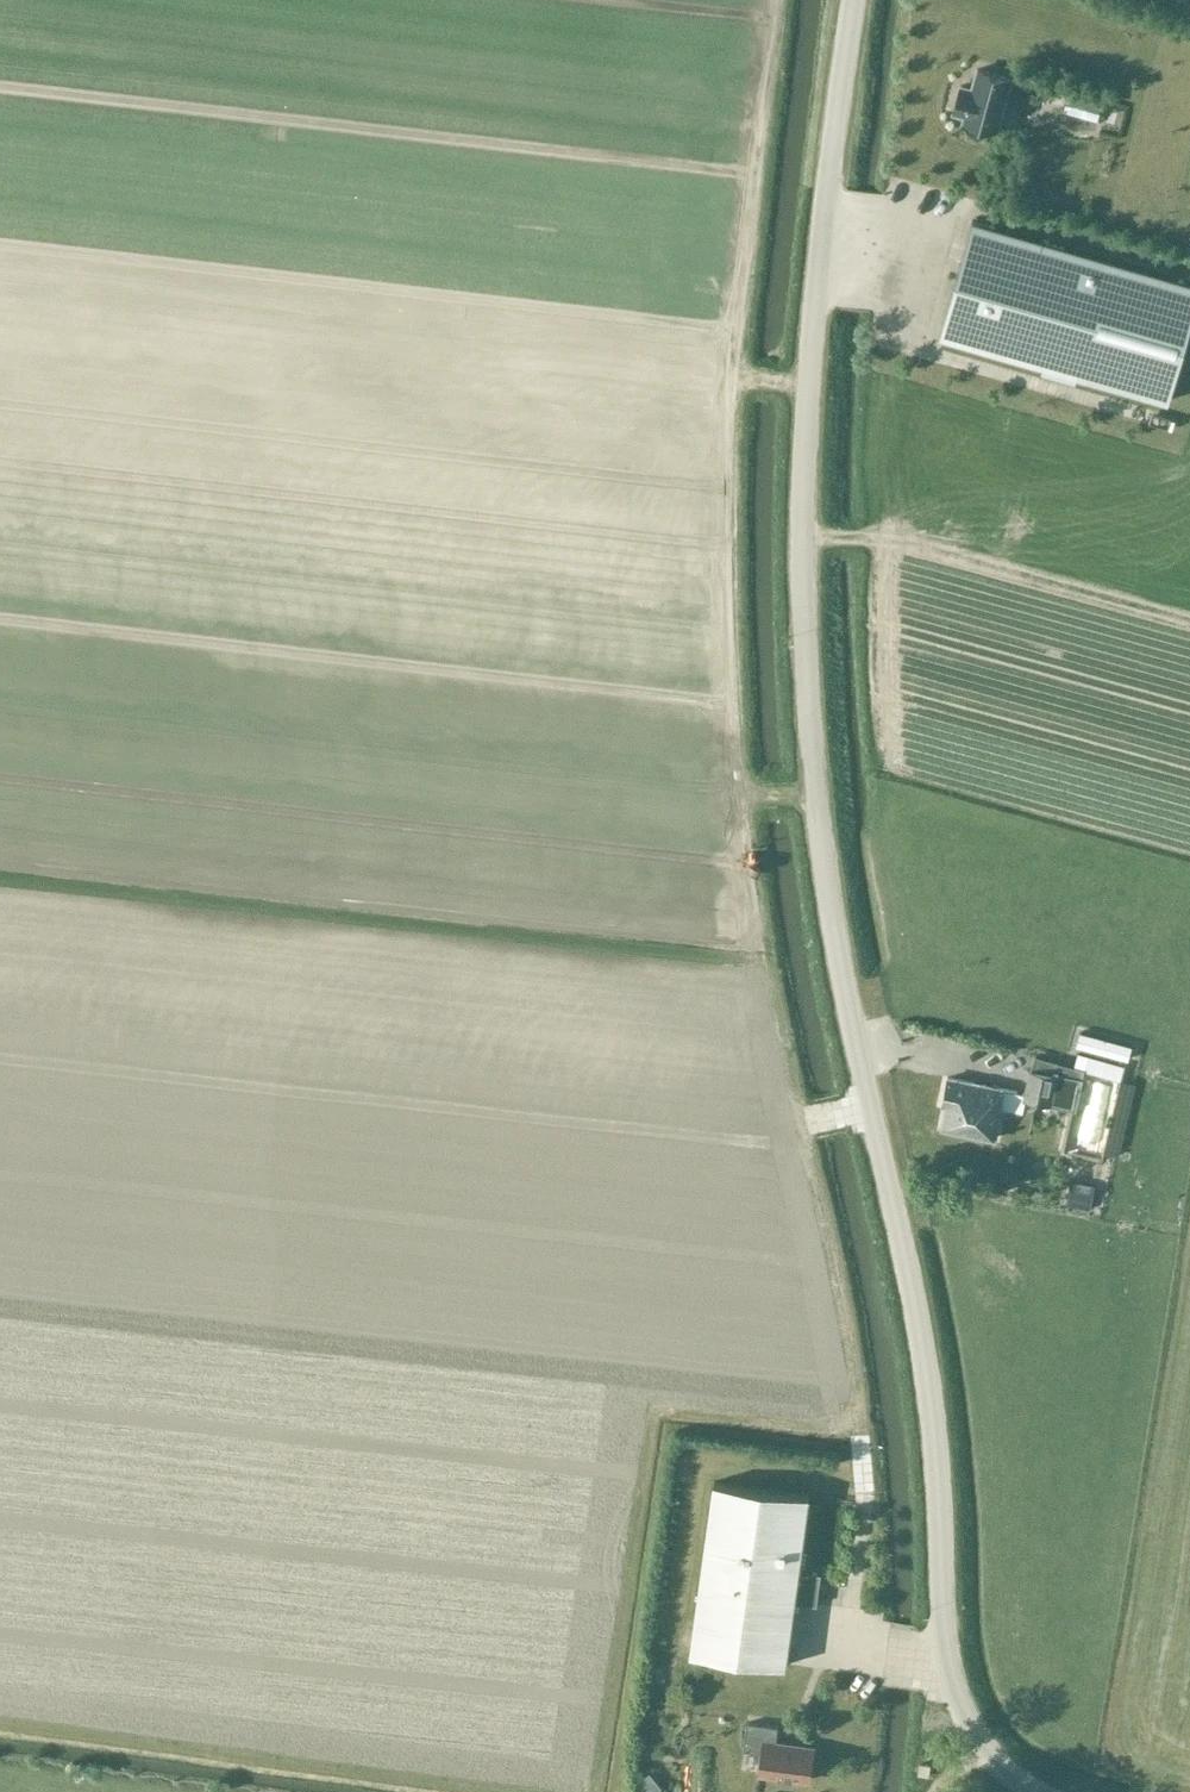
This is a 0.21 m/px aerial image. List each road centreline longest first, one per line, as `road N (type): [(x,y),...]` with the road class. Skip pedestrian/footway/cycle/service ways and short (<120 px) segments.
road 1 (tertiary): [(1040,1791),(979,1745),(954,1691),(933,1417),(817,813),(807,660),(809,387),(855,0)]

